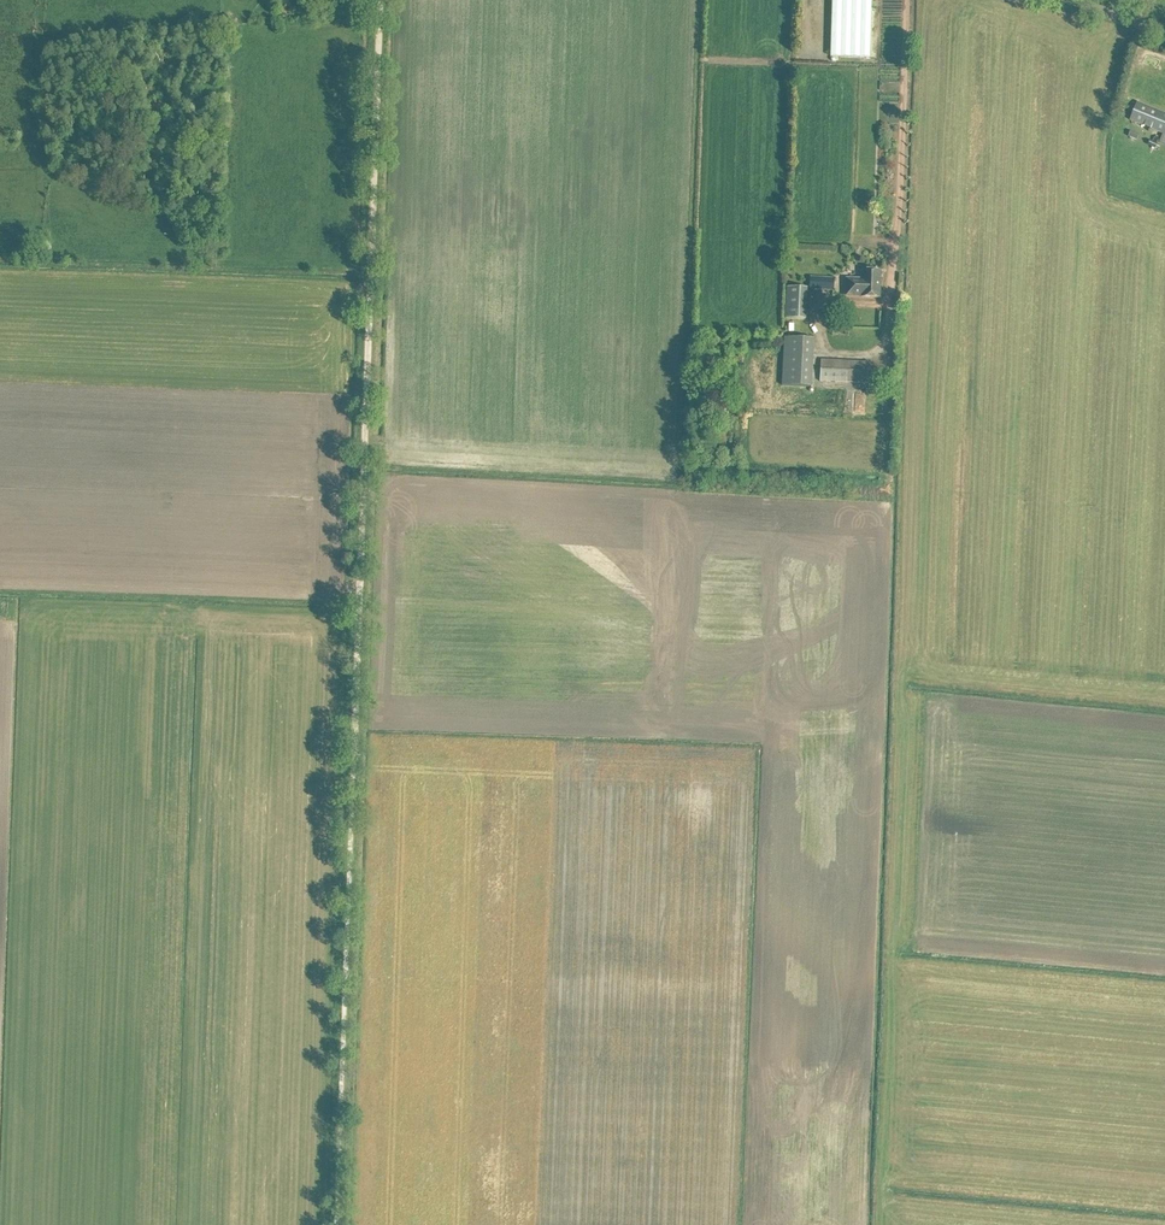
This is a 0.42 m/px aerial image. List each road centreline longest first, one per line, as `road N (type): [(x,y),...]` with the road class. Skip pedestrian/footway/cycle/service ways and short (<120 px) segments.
road 1 (track): [(383,0),(355,778)]
road 2 (track): [(906,0),(887,343),(863,357),(829,353),(818,328)]

